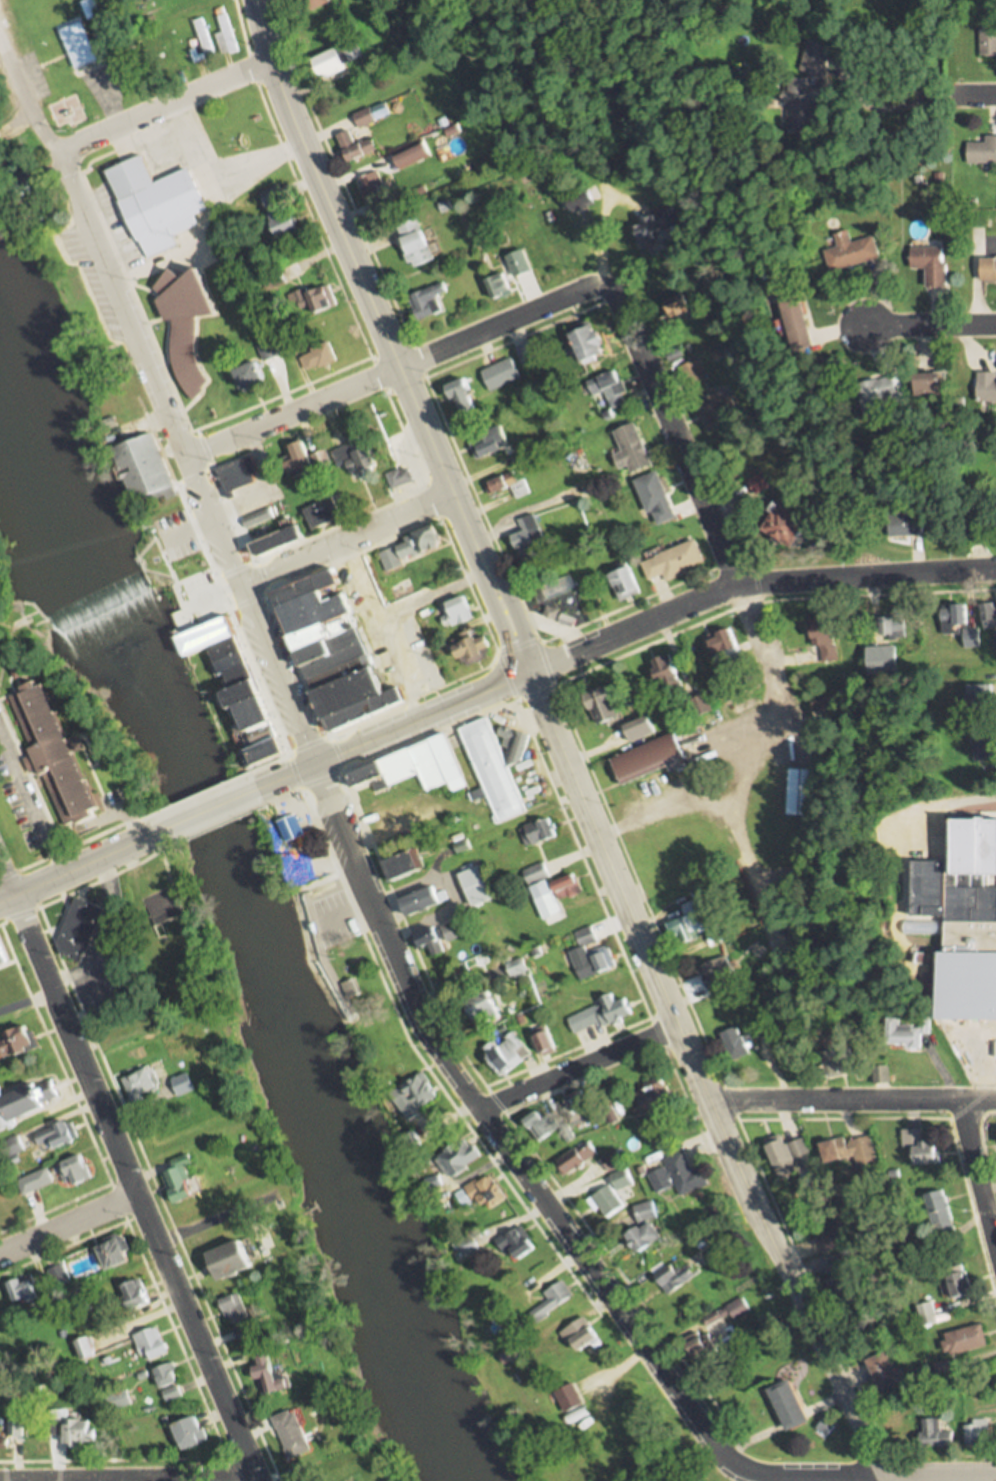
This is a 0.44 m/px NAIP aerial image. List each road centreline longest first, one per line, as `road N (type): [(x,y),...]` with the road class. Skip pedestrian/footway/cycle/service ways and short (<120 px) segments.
road 1 (residential): [(888,1476),(768,1476),(746,1472),(719,1451),(432,1043),(317,766)]
road 2 (secondary): [(890,1480),(655,979),(527,671)]
road 3 (primary): [(254,0),(295,135),(527,671)]
road 4 (residential): [(259,1480),(12,896)]
road 5 (residential): [(794,744),(743,587),(621,304),(609,292),(584,290)]
road 6 (tertiary): [(995,568),(743,587),(527,671)]
road 7 (residential): [(186,460),(0,28)]
road 8 (residential): [(186,460),(584,290)]
road 9 (residential): [(317,766),(186,460)]
road 10 (residential): [(714,1102),(995,1101)]
road 11 (residential): [(0,1479),(255,1473)]
road 12 (residential): [(54,154),(269,62)]
road 13 (residential): [(238,585),(454,496)]
road 14 (primary): [(527,671),(317,766)]
road 15 (residential): [(479,1109),(678,1025)]
road 16 (primary): [(151,836),(0,901)]
road 17 (residential): [(0,1254),(139,1196)]
road 18 (residential): [(995,323),(893,323),(861,333)]
road 19 (residential): [(962,1101),(995,1232)]

